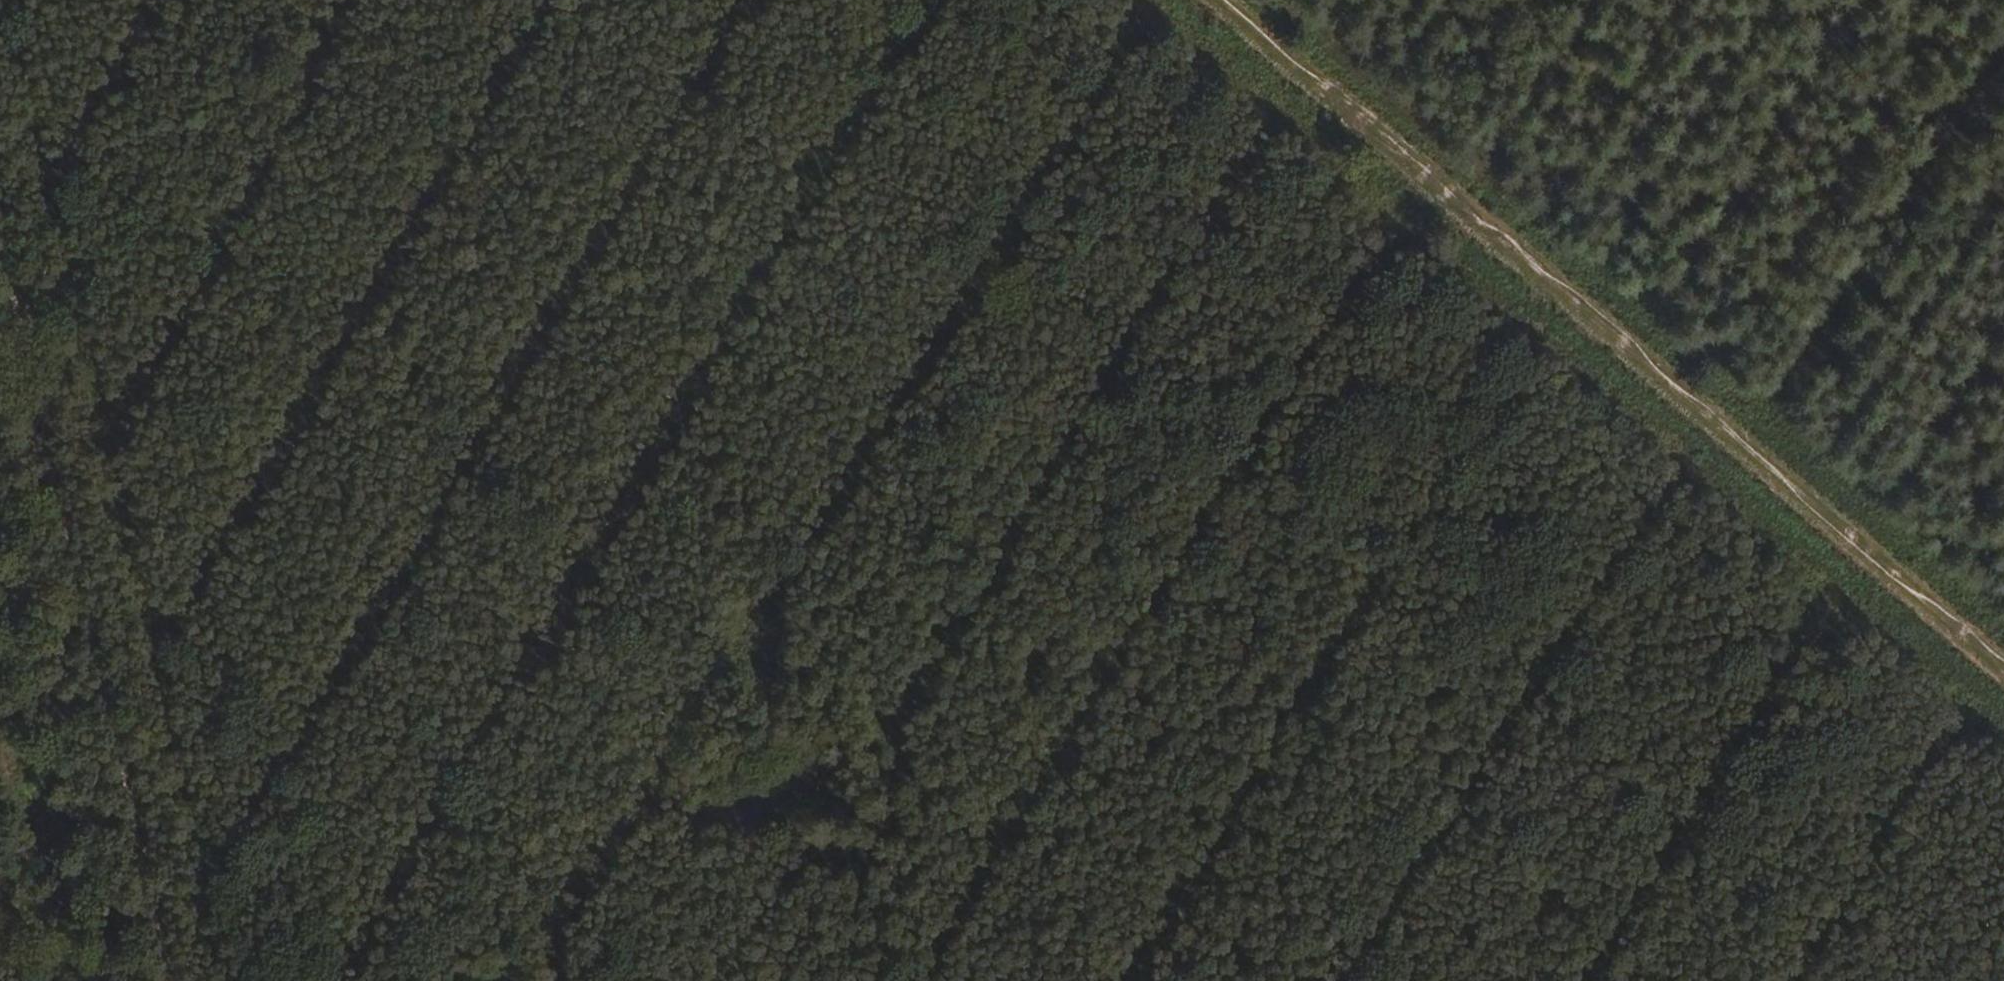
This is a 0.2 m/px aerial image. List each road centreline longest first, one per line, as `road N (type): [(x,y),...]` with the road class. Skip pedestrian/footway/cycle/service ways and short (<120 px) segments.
road 1 (track): [(170,980),(0,241)]

